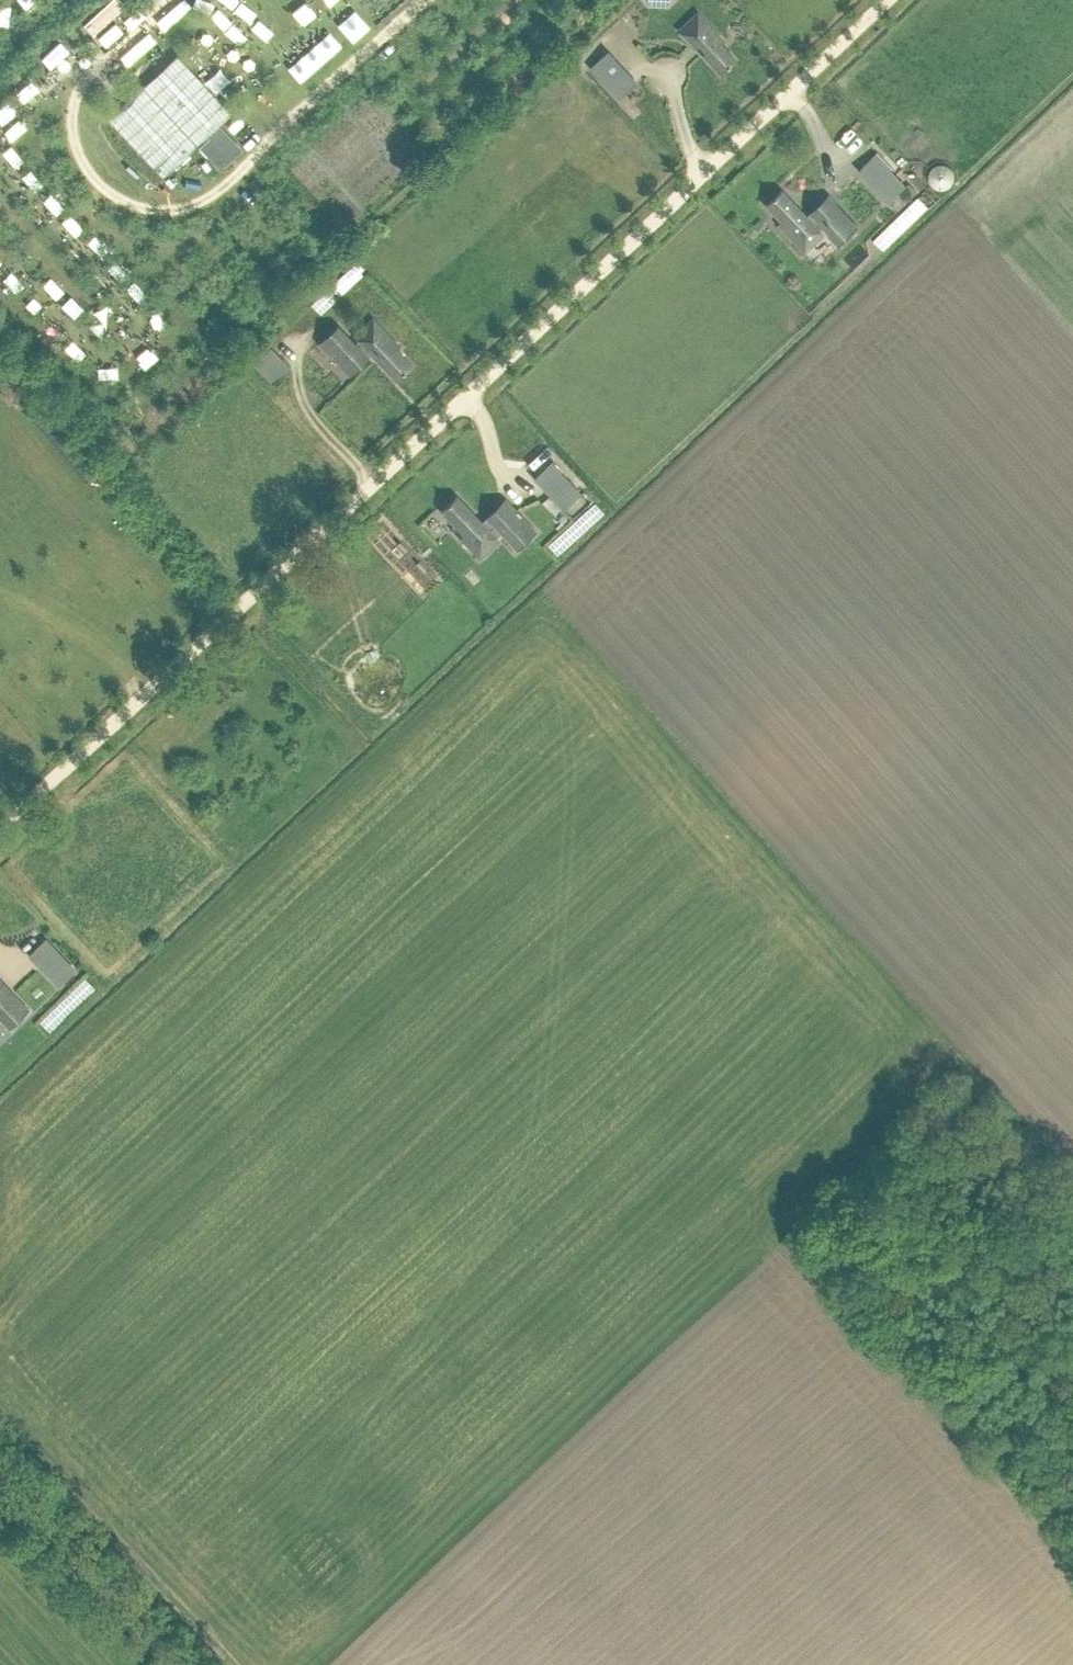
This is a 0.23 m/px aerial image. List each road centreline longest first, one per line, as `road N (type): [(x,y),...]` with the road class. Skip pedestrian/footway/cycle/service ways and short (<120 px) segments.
road 1 (residential): [(0,826),(885,0)]
road 2 (track): [(423,0),(214,194),(179,209),(123,202),(92,178),(74,142),(81,82)]
road 3 (track): [(175,1664),(0,1477)]

